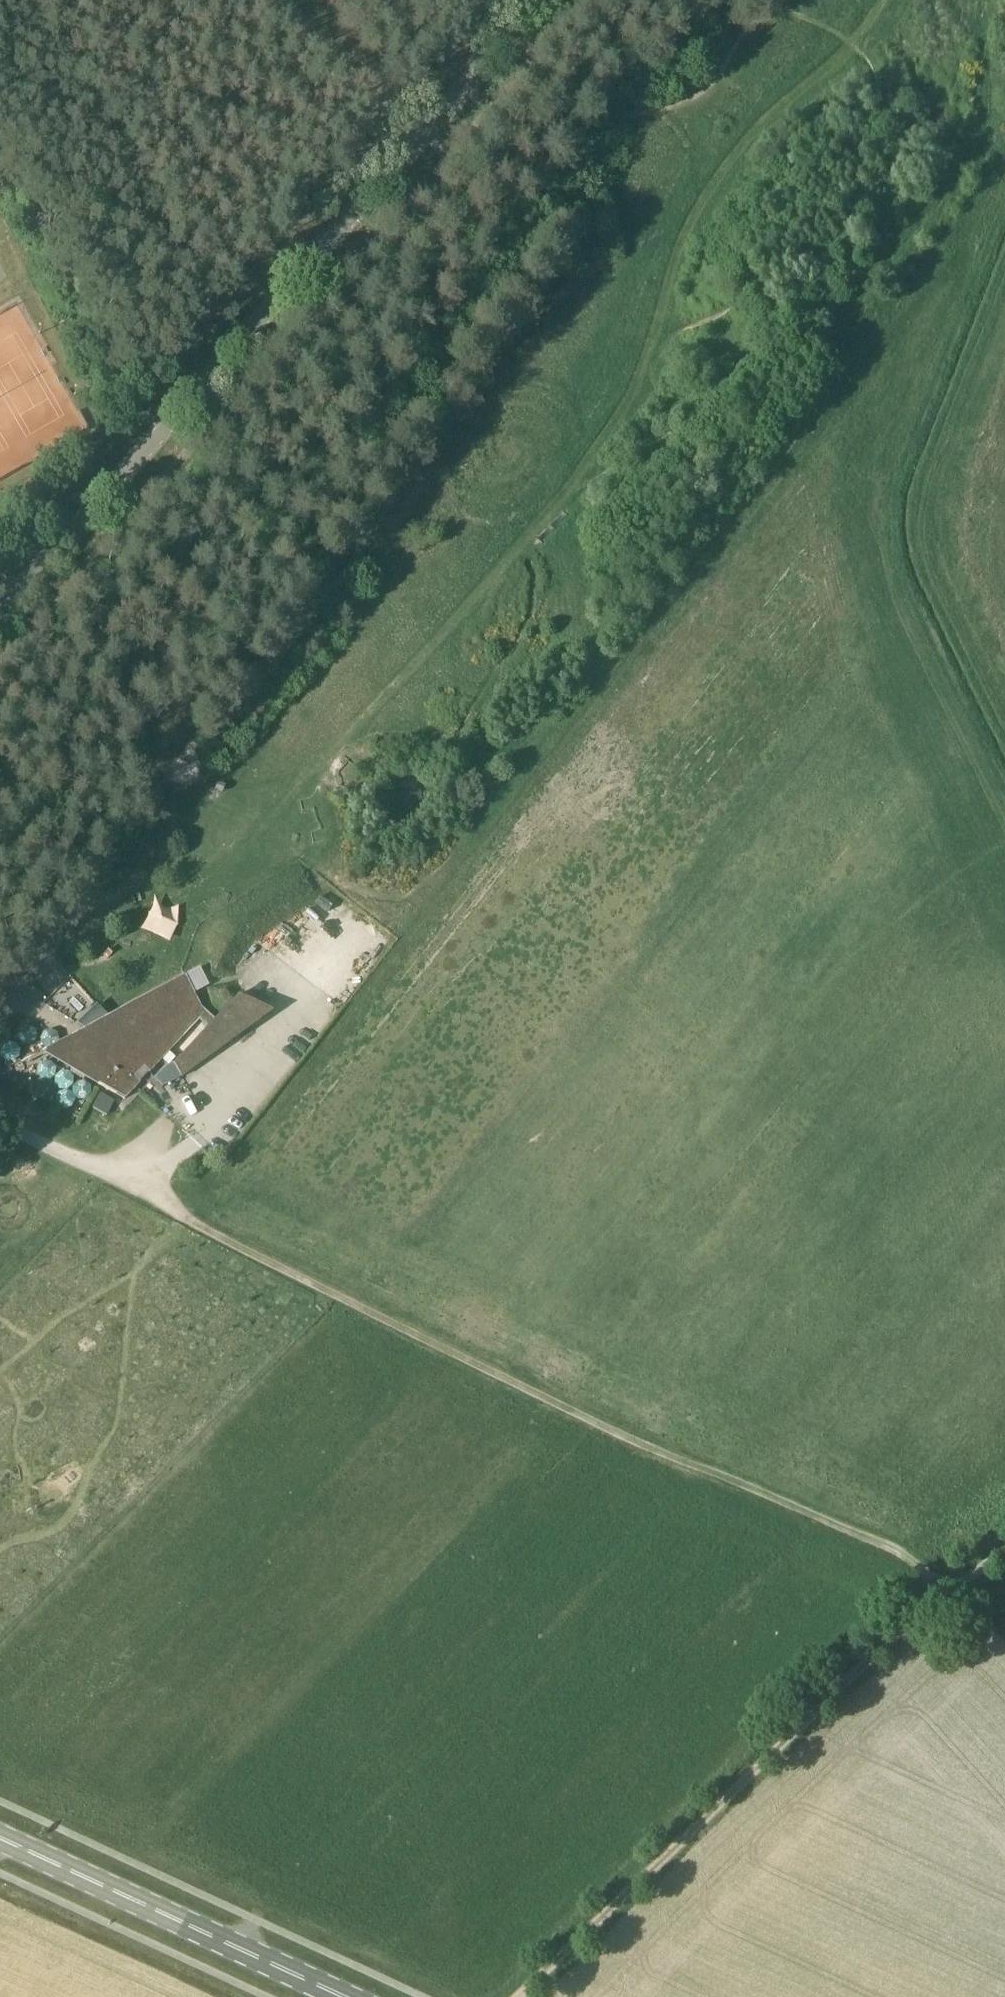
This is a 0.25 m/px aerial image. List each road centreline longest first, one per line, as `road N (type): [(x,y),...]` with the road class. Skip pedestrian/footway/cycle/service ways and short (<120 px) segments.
road 1 (track): [(953,1586),(854,1534),(590,1424),(185,1219)]
road 2 (unclassified): [(545,0),(0,615)]
road 3 (track): [(953,1586),(740,1780),(524,1996)]
road 4 (secondary): [(339,1996),(0,1840)]

